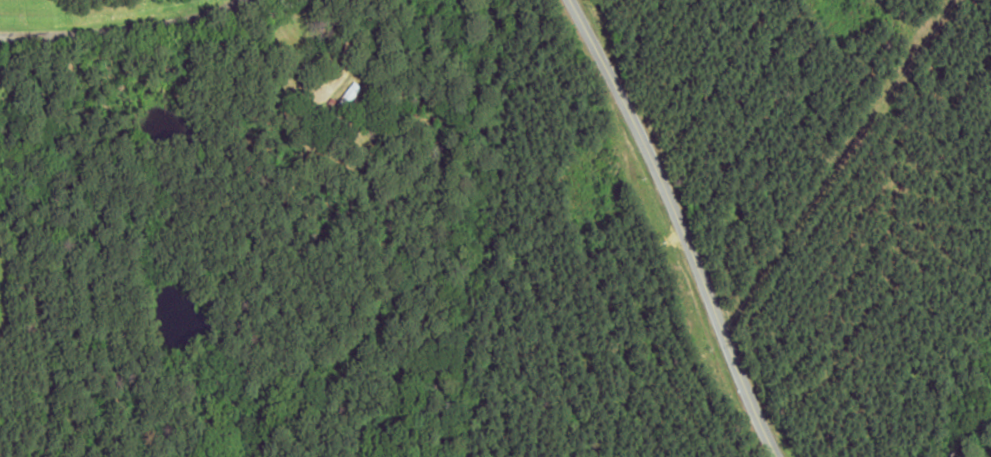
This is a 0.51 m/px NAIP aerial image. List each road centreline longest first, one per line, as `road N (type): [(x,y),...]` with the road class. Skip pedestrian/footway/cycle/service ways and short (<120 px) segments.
road 1 (tertiary): [(780,456),(566,0)]
road 2 (residential): [(324,0),(243,53),(148,78),(0,78)]

